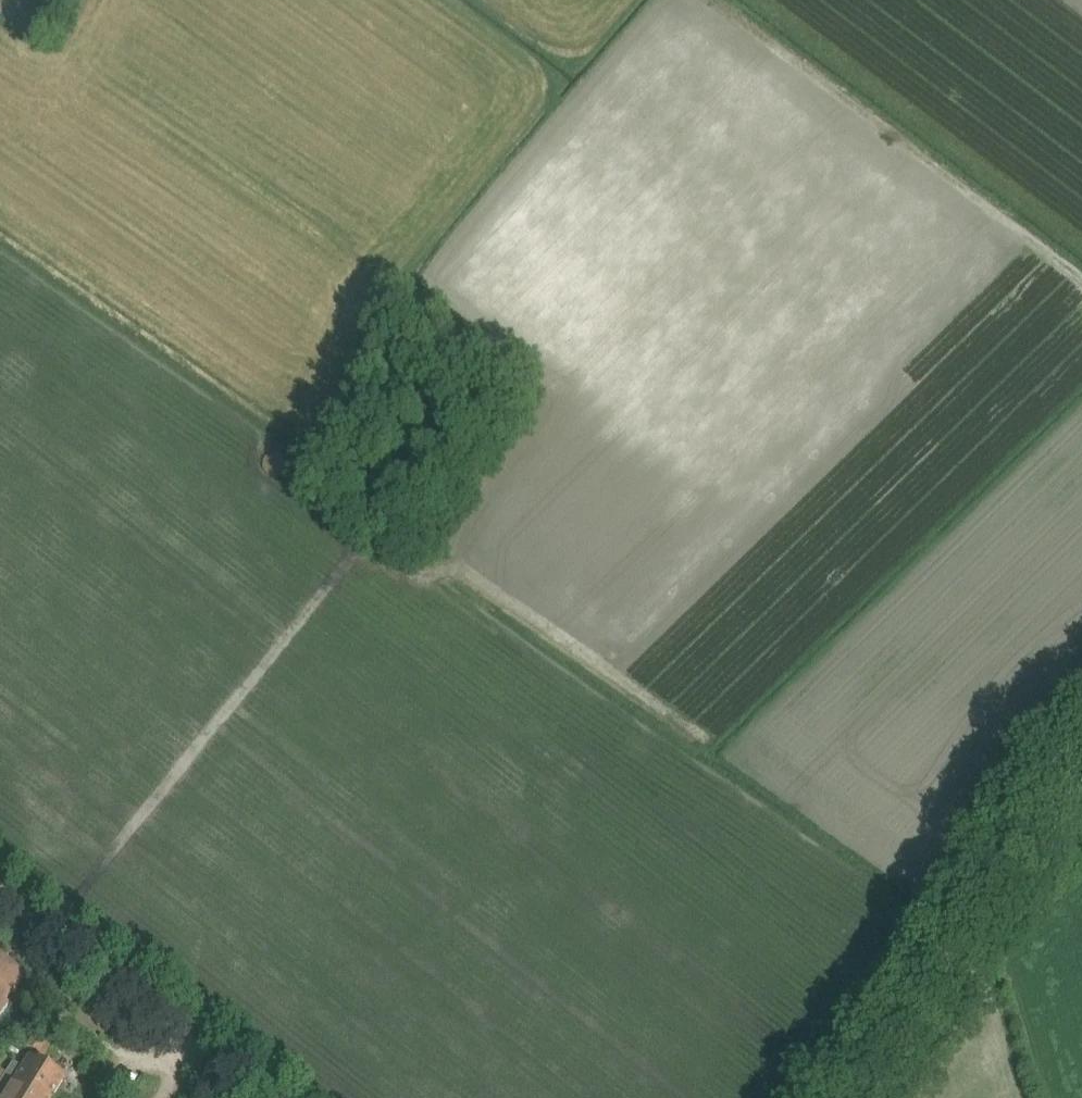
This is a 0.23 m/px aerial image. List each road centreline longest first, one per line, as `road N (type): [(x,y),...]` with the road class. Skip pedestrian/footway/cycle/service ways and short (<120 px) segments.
road 1 (track): [(1081,744),(1055,773),(854,1097)]
road 2 (track): [(0,899),(253,1097)]

